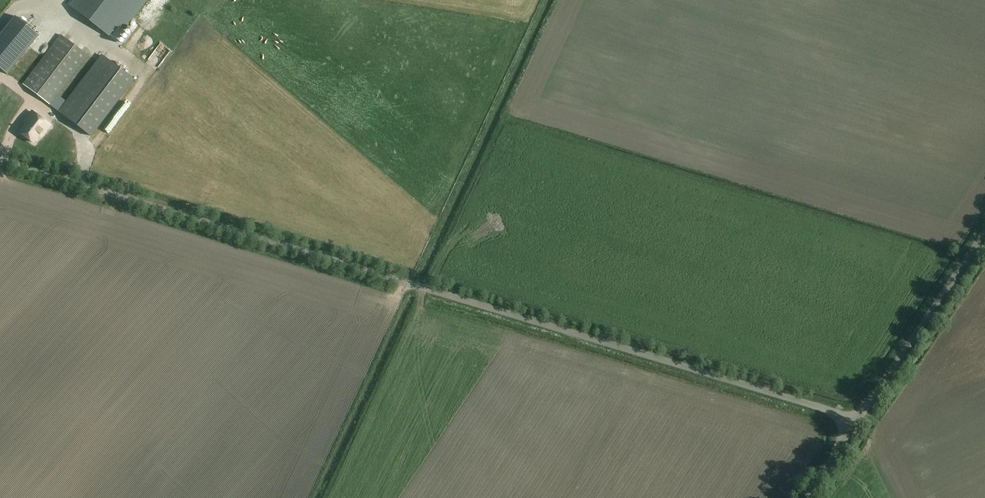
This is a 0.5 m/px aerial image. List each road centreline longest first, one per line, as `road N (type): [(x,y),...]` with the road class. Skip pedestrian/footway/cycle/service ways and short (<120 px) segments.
road 1 (unclassified): [(853,425),(828,410),(0,158)]
road 2 (unclassified): [(853,425),(984,231)]

